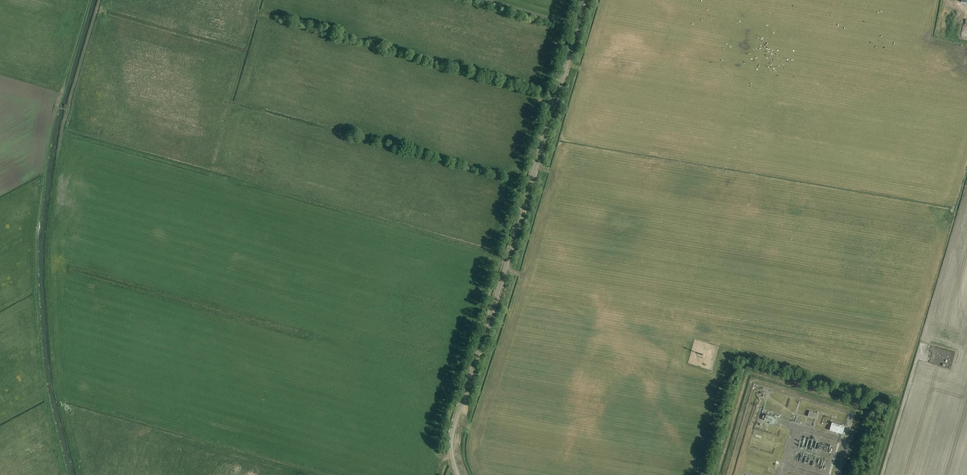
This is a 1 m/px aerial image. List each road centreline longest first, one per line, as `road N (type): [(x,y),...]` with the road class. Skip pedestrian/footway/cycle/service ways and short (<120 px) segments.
road 1 (unclassified): [(585,0),(453,430),(459,474)]

